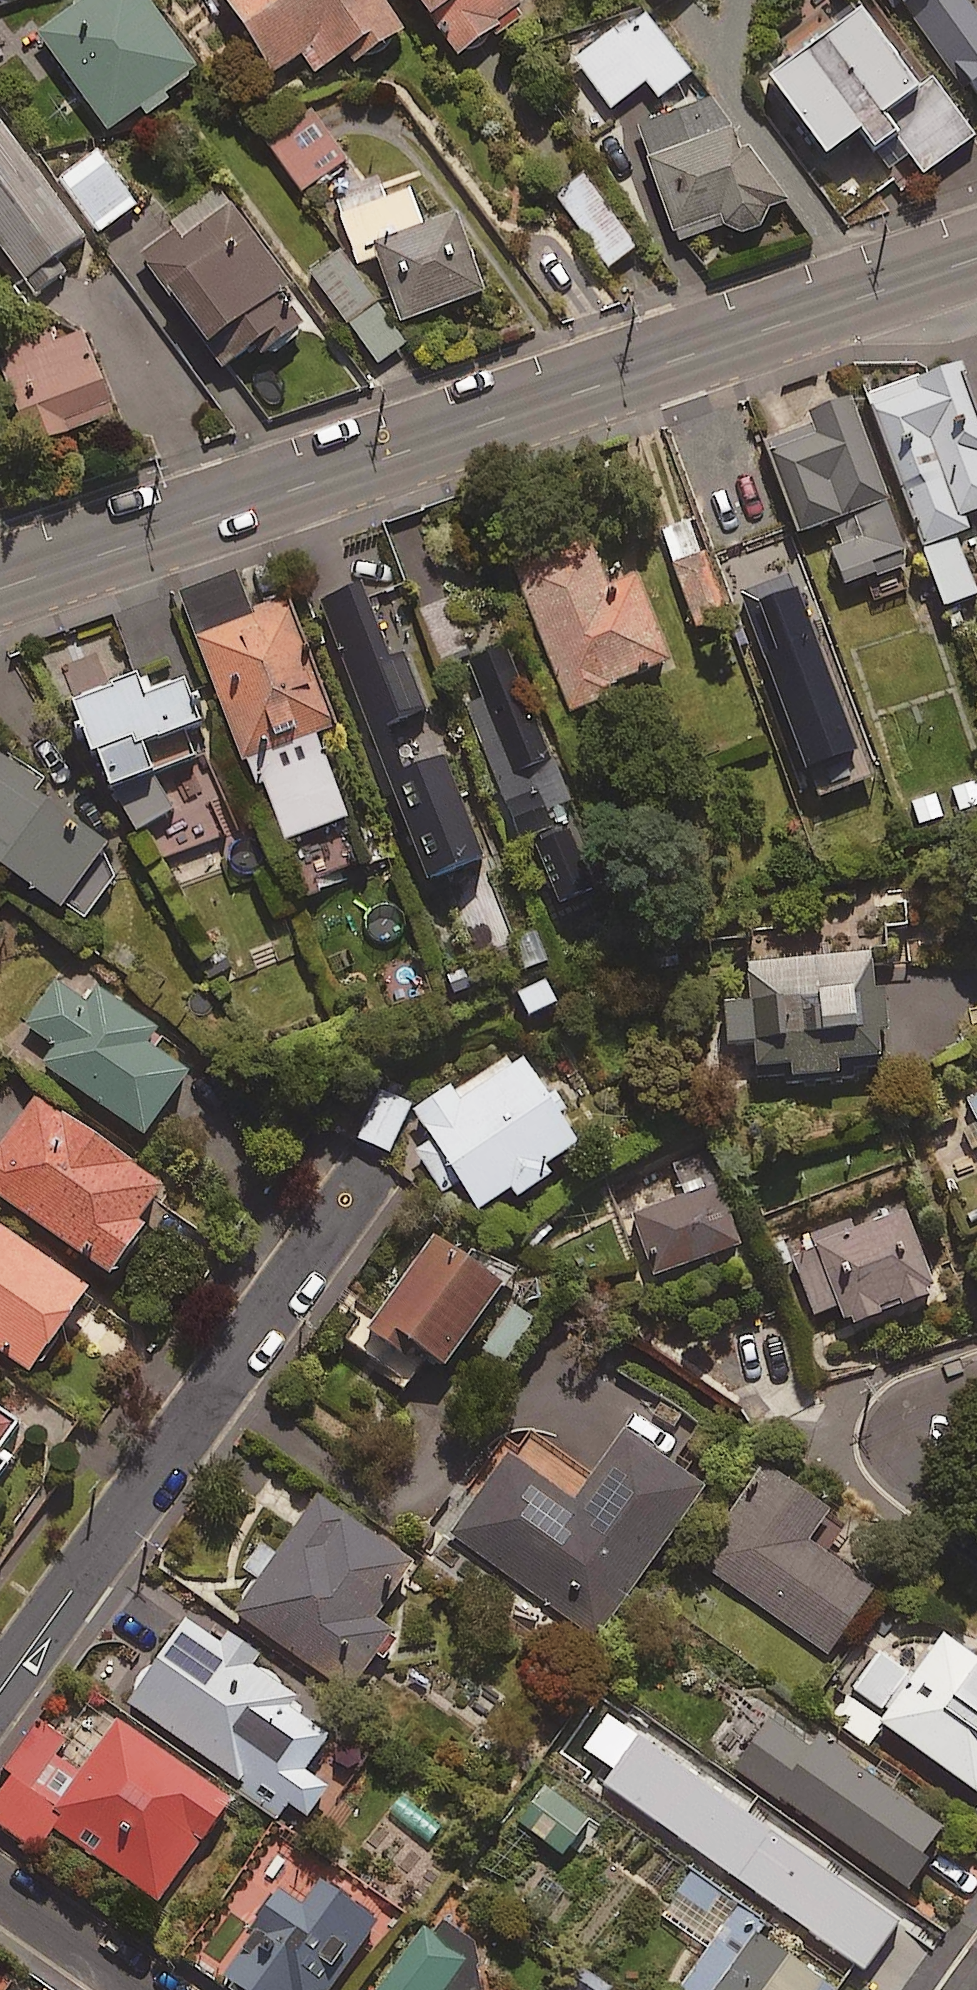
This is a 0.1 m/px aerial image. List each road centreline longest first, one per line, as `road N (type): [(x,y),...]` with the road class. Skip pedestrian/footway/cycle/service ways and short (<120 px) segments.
road 1 (tertiary): [(0,590),(976,257)]
road 2 (residential): [(360,1182),(0,1687)]
road 3 (residential): [(976,1529),(952,1509),(925,1468),(922,1429),(940,1394),(976,1368)]
road 4 (residential): [(0,1892),(138,1989)]

